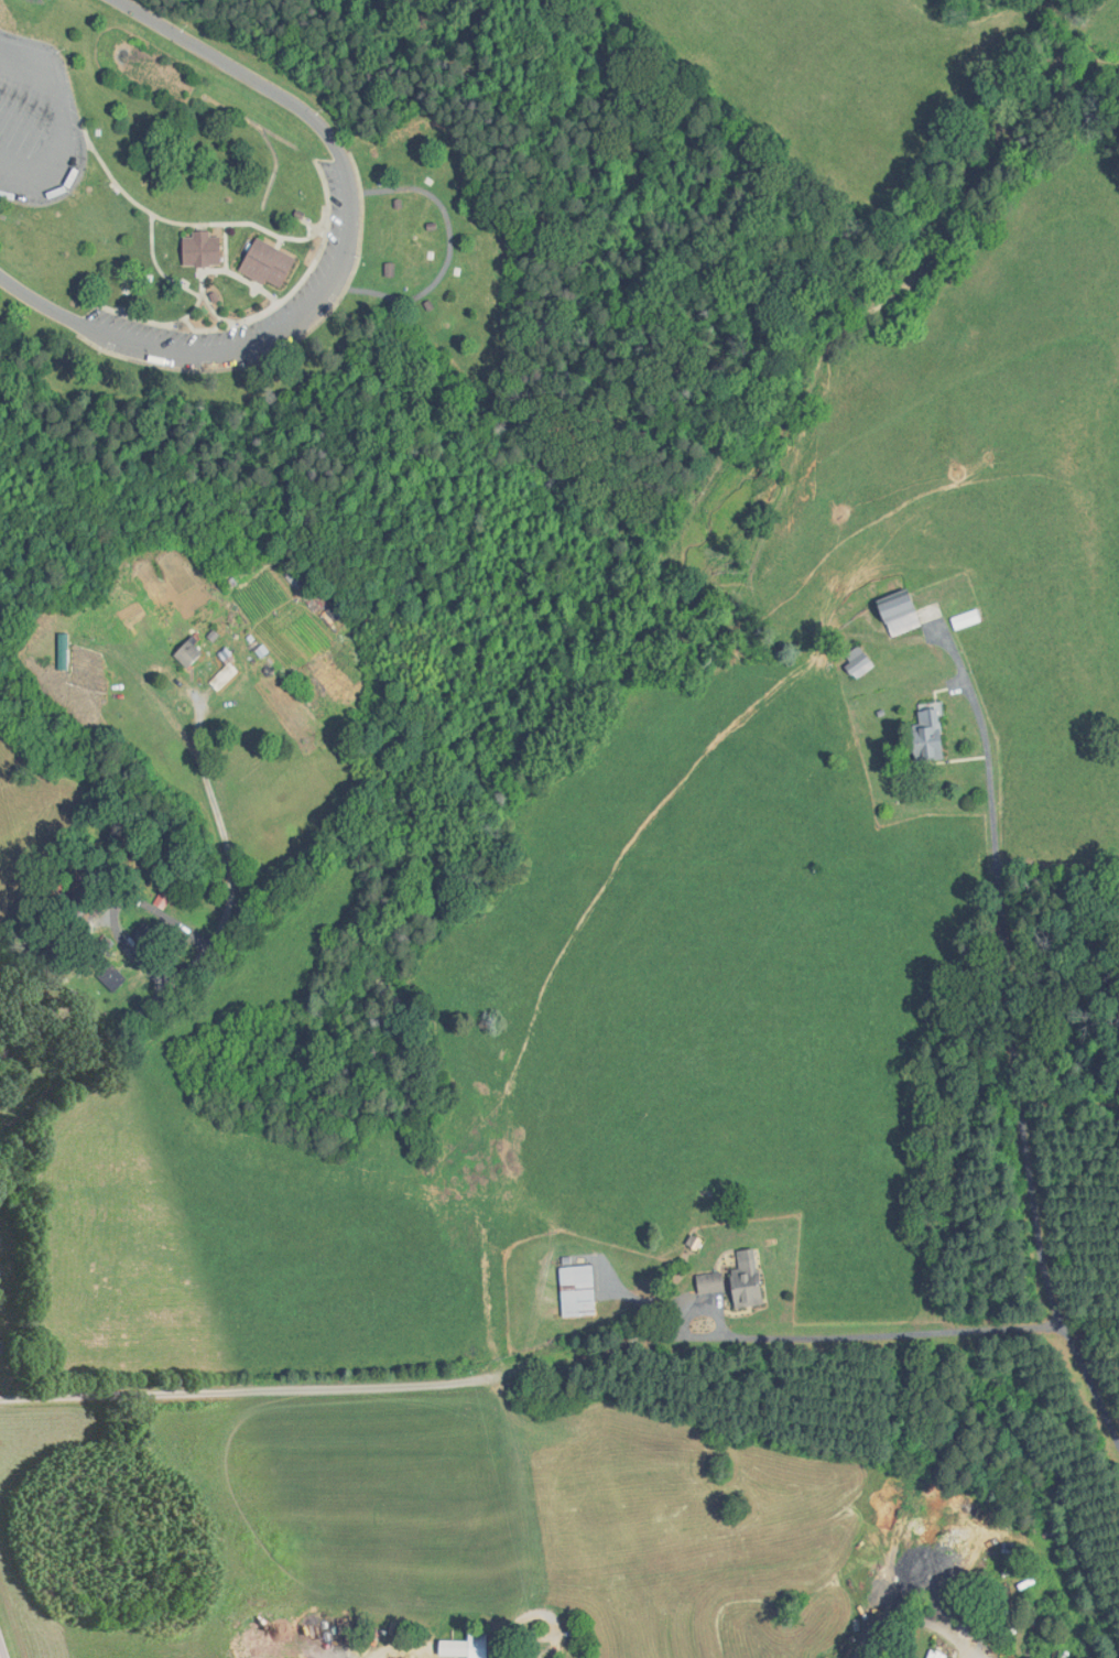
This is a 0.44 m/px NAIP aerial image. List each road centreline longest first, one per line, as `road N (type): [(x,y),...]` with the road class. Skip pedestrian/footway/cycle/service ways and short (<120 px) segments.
road 1 (residential): [(1062,1321),(916,1332),(681,1333),(450,1385),(0,1399)]
road 2 (residential): [(200,747),(230,874),(214,930),(191,965),(0,1138)]

